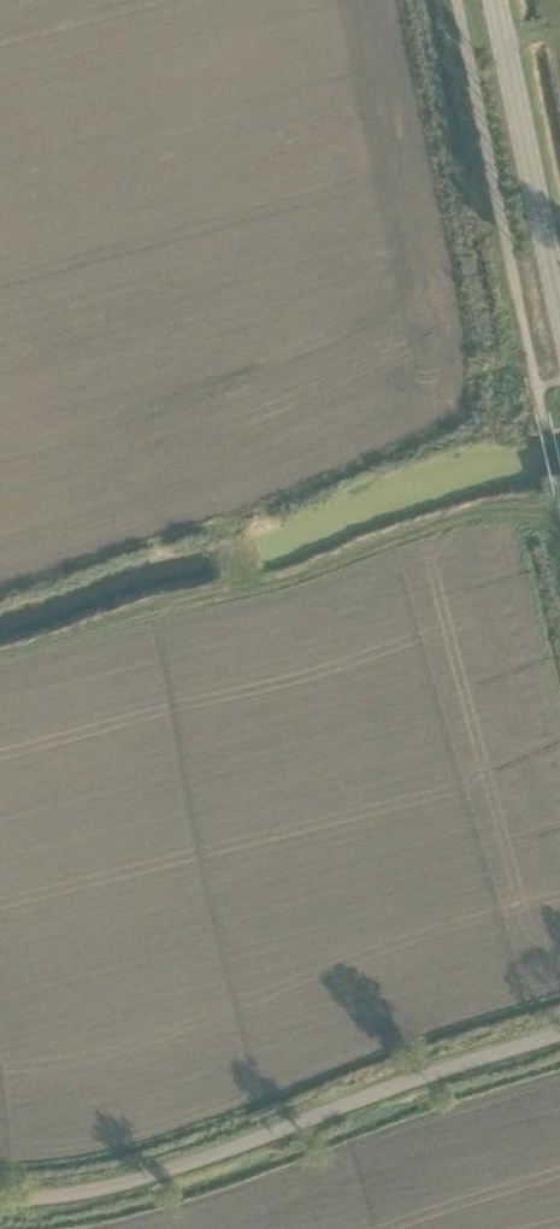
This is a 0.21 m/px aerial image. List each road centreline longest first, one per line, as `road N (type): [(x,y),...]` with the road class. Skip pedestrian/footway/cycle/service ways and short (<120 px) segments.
road 1 (unclassified): [(0,1199),(143,1177),(559,1033)]
road 2 (secondary): [(559,307),(496,0)]

